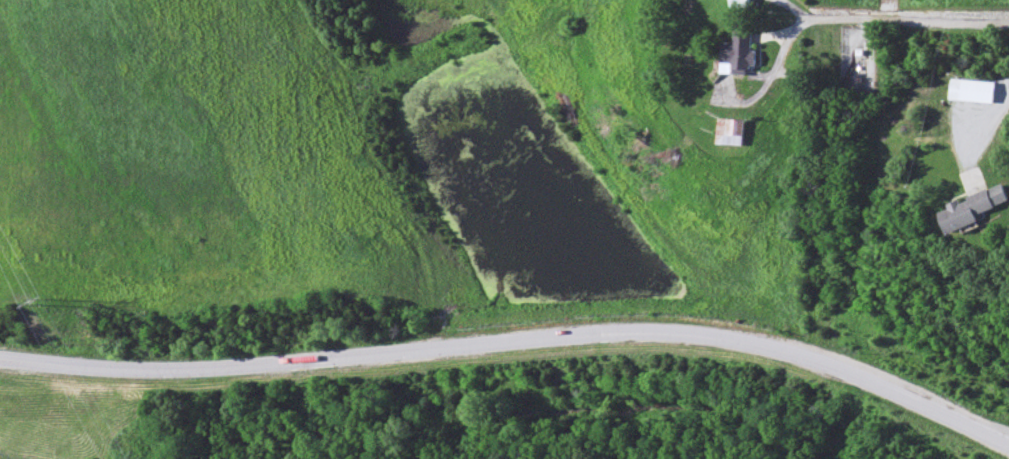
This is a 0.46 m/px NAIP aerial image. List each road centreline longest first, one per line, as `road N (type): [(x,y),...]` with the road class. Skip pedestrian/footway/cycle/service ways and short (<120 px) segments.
road 1 (secondary): [(443,348),(617,328),(763,343),(1008,443)]
road 2 (secondary): [(156,369),(443,348)]
road 3 (residential): [(1008,21),(811,10)]
road 4 (secondary): [(0,357),(156,369)]

